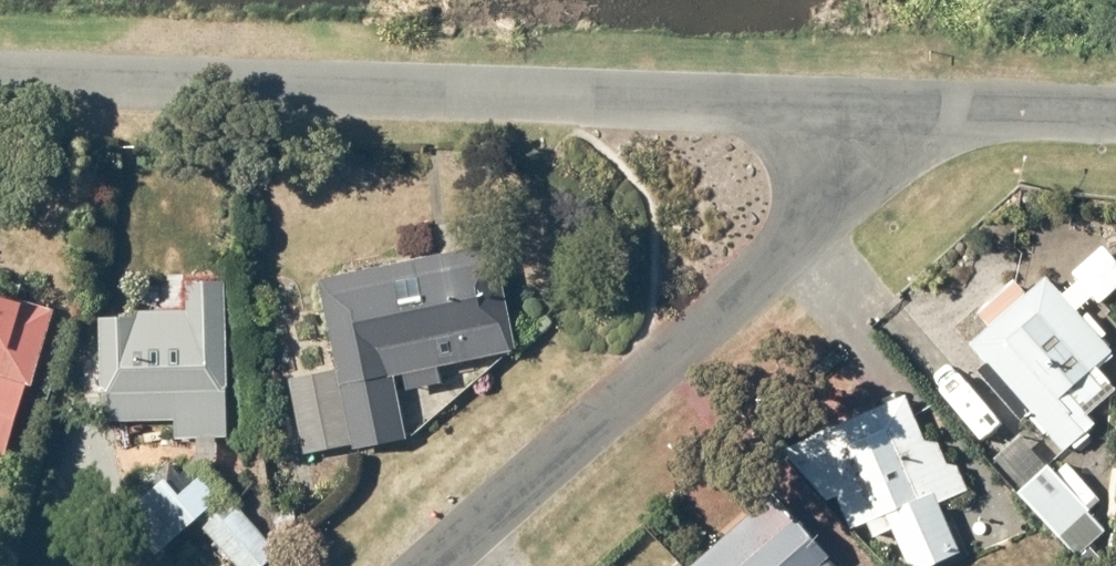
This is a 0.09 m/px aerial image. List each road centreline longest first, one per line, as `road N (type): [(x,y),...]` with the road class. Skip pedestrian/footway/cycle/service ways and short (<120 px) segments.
road 1 (residential): [(0,84),(933,119)]
road 2 (residential): [(933,119),(433,565)]
road 3 (residential): [(933,119),(1115,125)]

